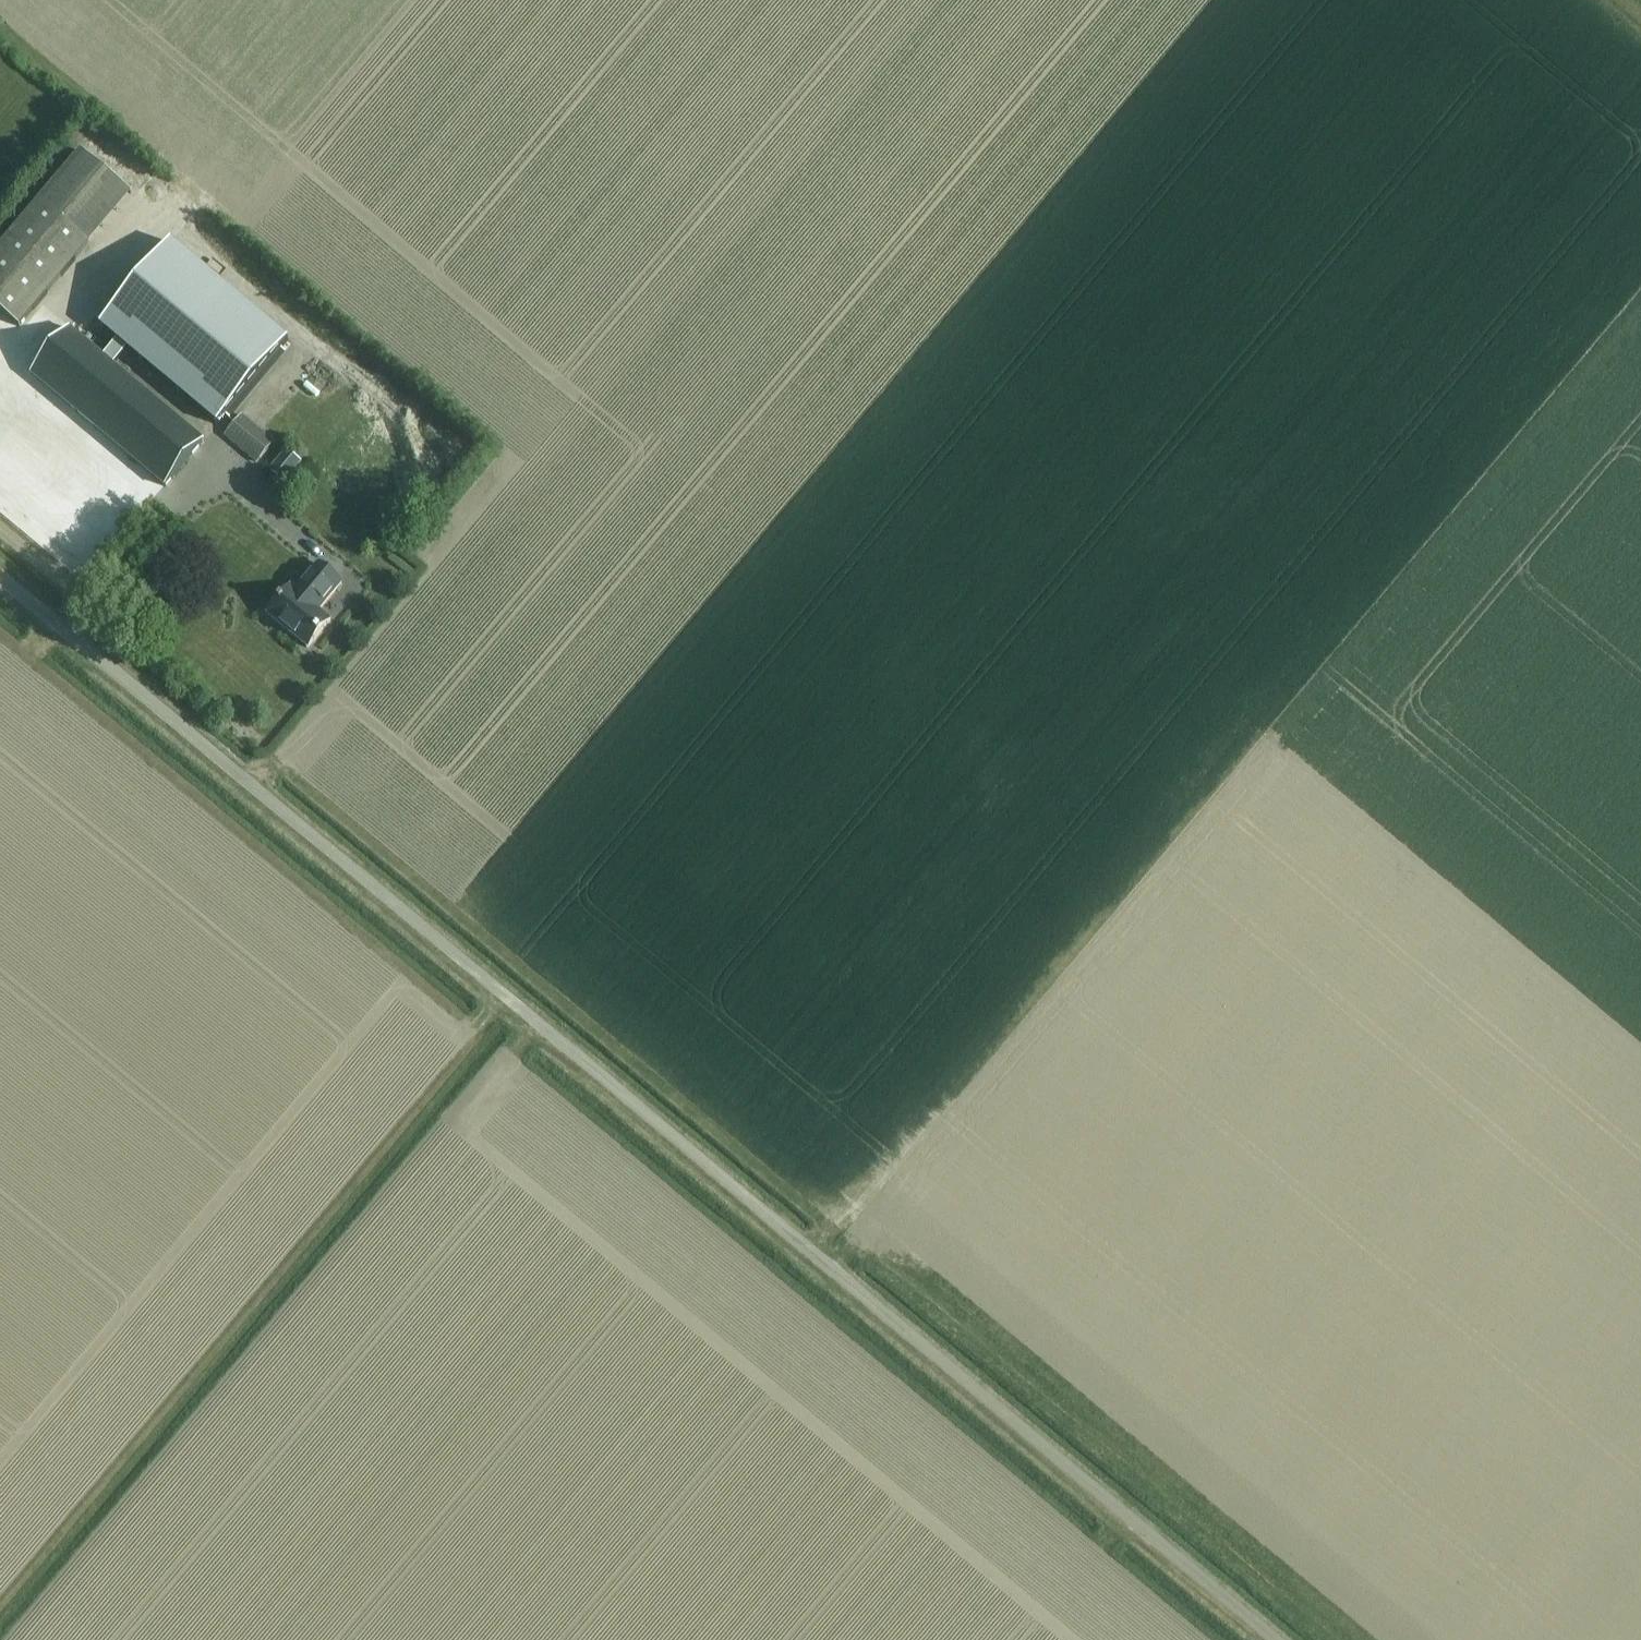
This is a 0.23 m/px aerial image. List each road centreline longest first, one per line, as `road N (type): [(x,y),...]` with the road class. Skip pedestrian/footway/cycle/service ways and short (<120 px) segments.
road 1 (unclassified): [(1273,1639),(0,574)]
road 2 (track): [(6,1639),(530,1018)]

